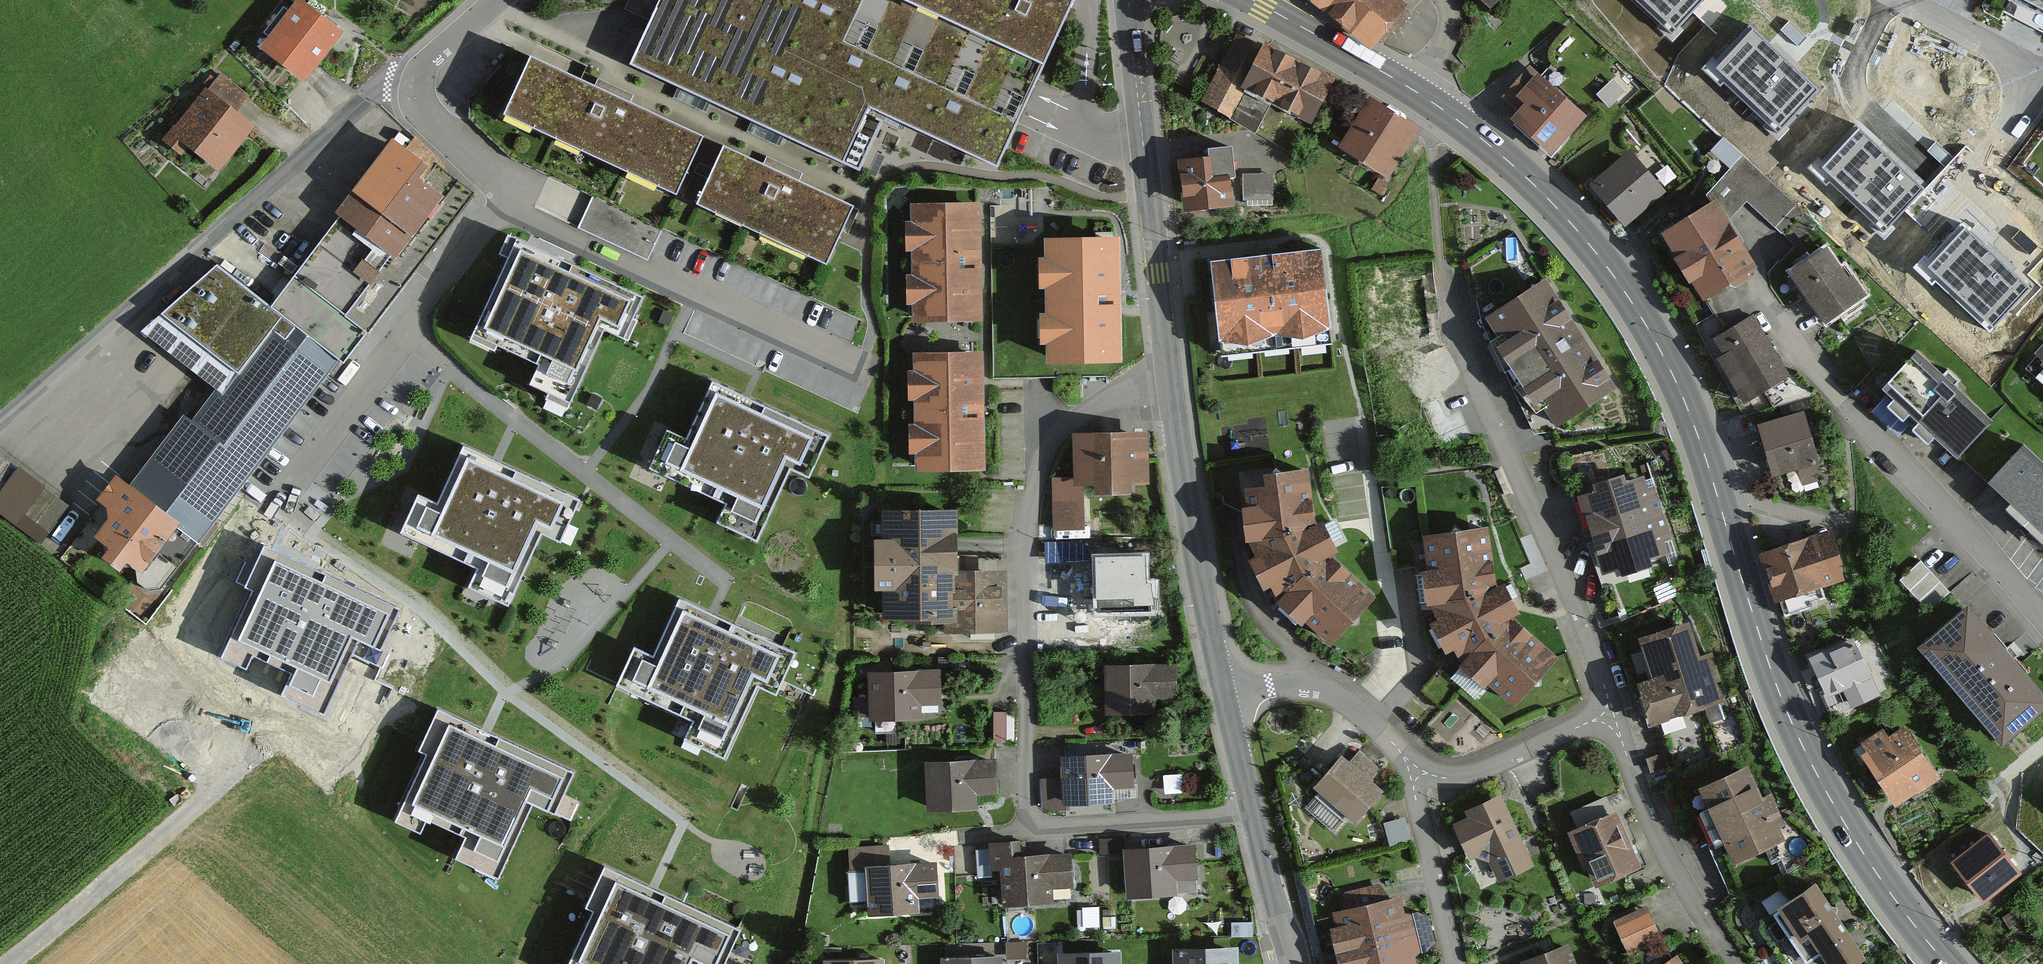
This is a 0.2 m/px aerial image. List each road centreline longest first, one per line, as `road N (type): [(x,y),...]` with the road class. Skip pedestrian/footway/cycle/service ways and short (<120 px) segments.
road 1 (secondary): [(1253,0),(1445,111),(1557,207),(1613,274),(1681,393),(1770,669),(1816,773),(1881,879),(1947,963)]
road 2 (residential): [(1252,815),(1045,831),(1029,812),(1027,533),(1039,473),(1057,437),(1101,404),(1170,378)]
road 3 (residential): [(401,81),(485,170),(500,205),(275,508)]
road 4 (residential): [(0,421),(401,81)]
road 5 (residential): [(1443,284),(1458,343),(1540,520),(1613,713)]
road 6 (residential): [(2042,619),(1845,409),(1759,294)]
road 7 (tertiary): [(1170,378),(1129,0)]
road 8 (tertiary): [(1223,694),(1170,378)]
road 9 (track): [(15,963),(248,769)]
road 10 (residential): [(1613,713),(1644,812),(1731,963)]
road 11 (residential): [(1415,769),(1317,681),(1223,694)]
road 12 (residential): [(1613,713),(1462,777),(1415,769)]
road 13 (residential): [(1415,769),(1456,963)]
road 14 (residential): [(1907,0),(2042,74)]
road 15 (tertiary): [(1294,963),(1252,815)]
road 16 (residential): [(401,81),(499,0)]
road 17 (tertiary): [(1252,815),(1223,694)]

